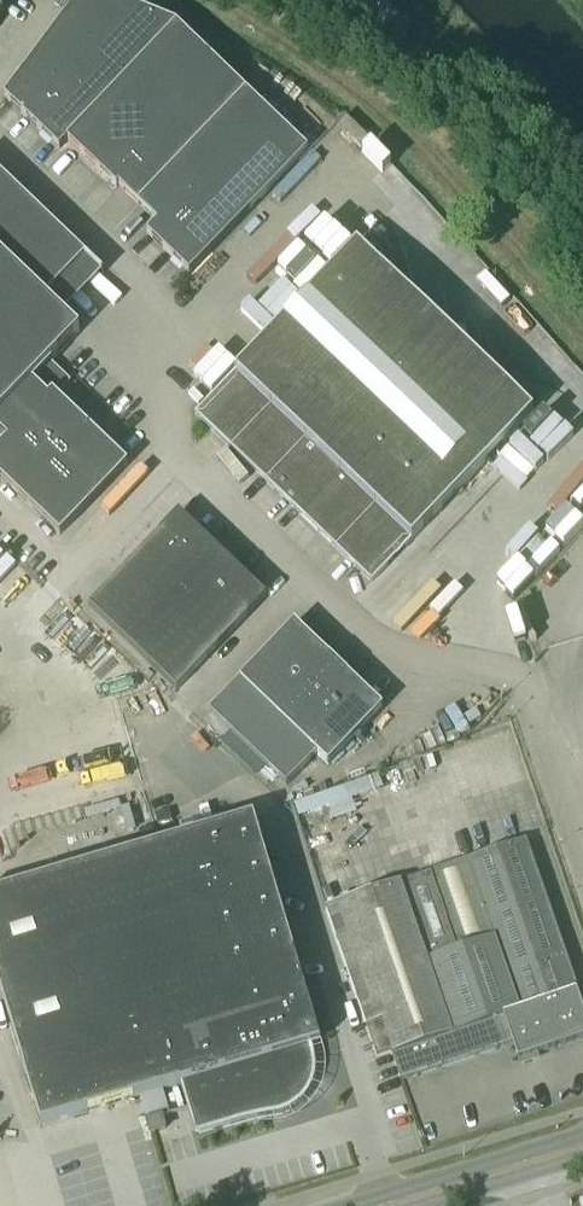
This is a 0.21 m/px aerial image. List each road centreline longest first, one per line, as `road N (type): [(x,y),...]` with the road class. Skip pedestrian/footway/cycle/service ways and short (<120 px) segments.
road 1 (primary): [(399,1205),(582,1149)]
road 2 (unclassified): [(582,873),(528,714)]

